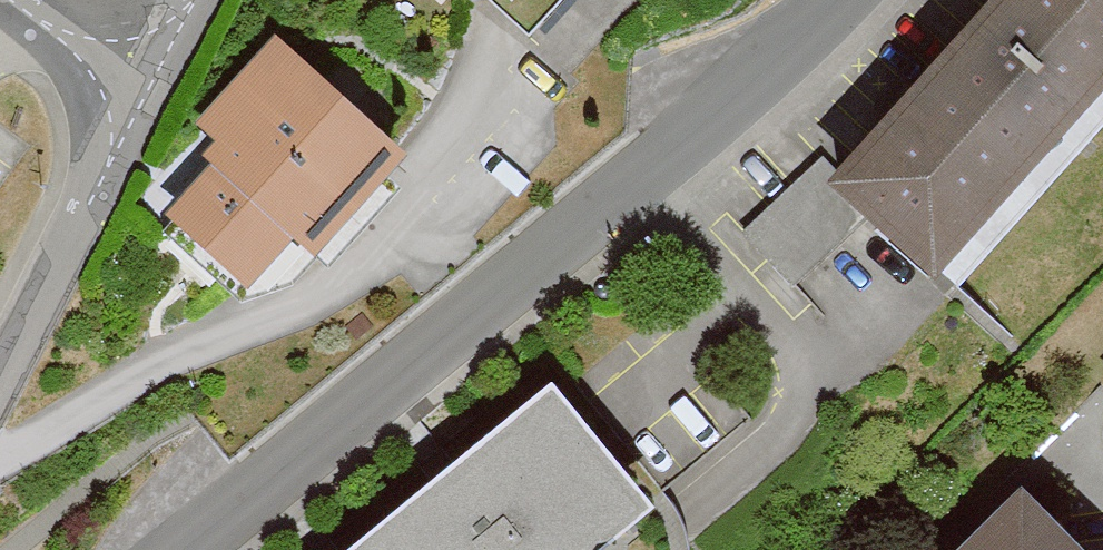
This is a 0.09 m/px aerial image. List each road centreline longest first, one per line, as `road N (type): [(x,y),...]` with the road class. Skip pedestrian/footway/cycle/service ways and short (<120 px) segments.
road 1 (residential): [(849,0),(705,132),(196,549)]
road 2 (residential): [(153,95),(0,397)]
road 3 (residential): [(18,0),(153,95)]

